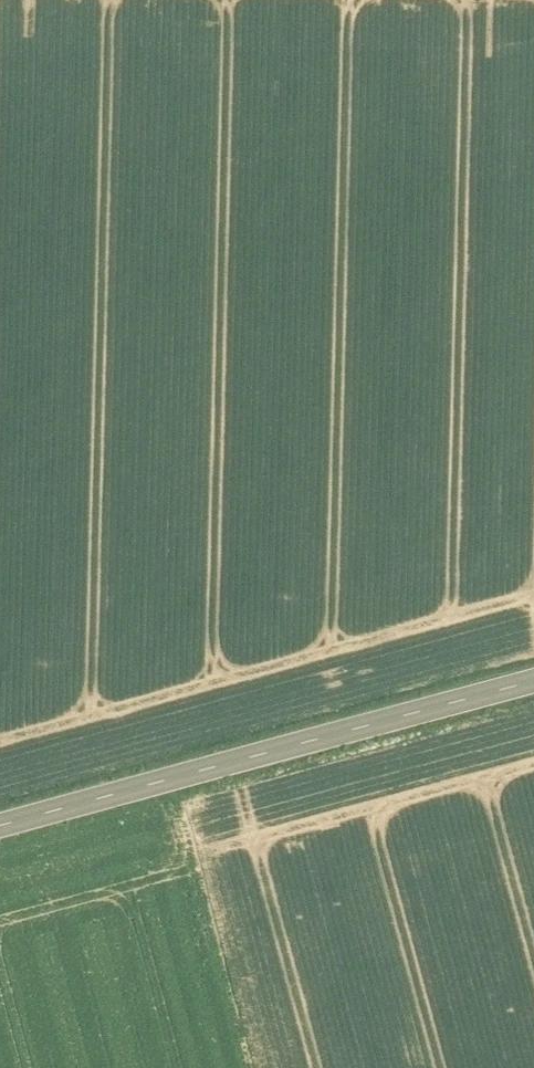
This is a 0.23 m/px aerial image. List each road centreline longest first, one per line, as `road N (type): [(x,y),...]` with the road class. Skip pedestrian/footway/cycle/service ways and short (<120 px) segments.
road 1 (tertiary): [(0,828),(533,684)]

